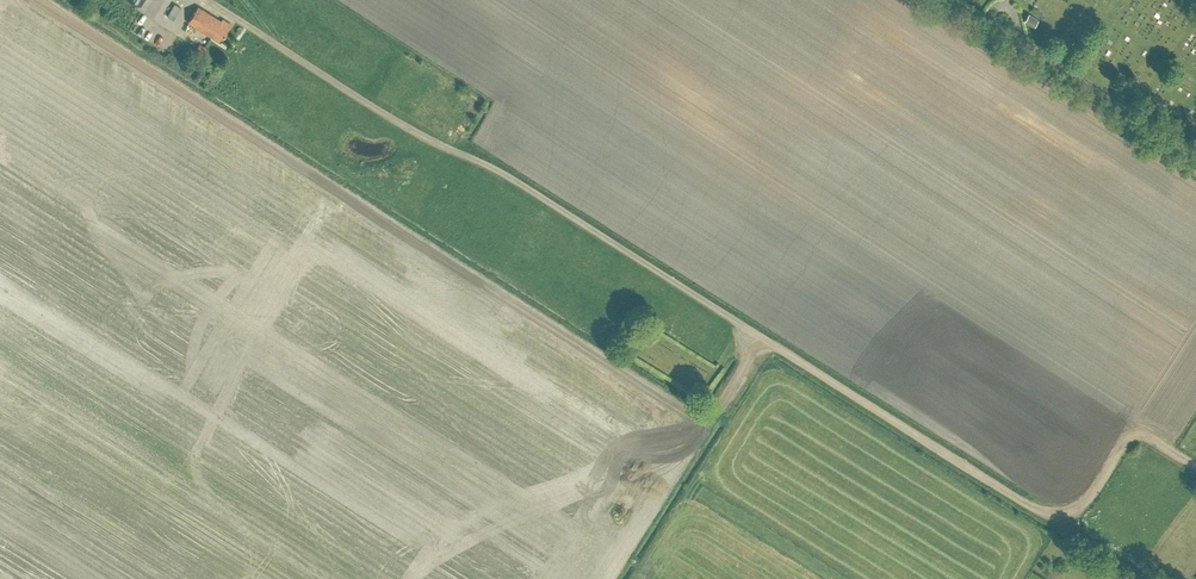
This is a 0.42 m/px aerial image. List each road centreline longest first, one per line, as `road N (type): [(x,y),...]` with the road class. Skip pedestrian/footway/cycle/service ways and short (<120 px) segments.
road 1 (track): [(1195,465),(1137,432),(1086,499),(1042,511),(480,159),(430,140),(206,0)]
road 2 (unclassified): [(1195,154),(1011,36)]

